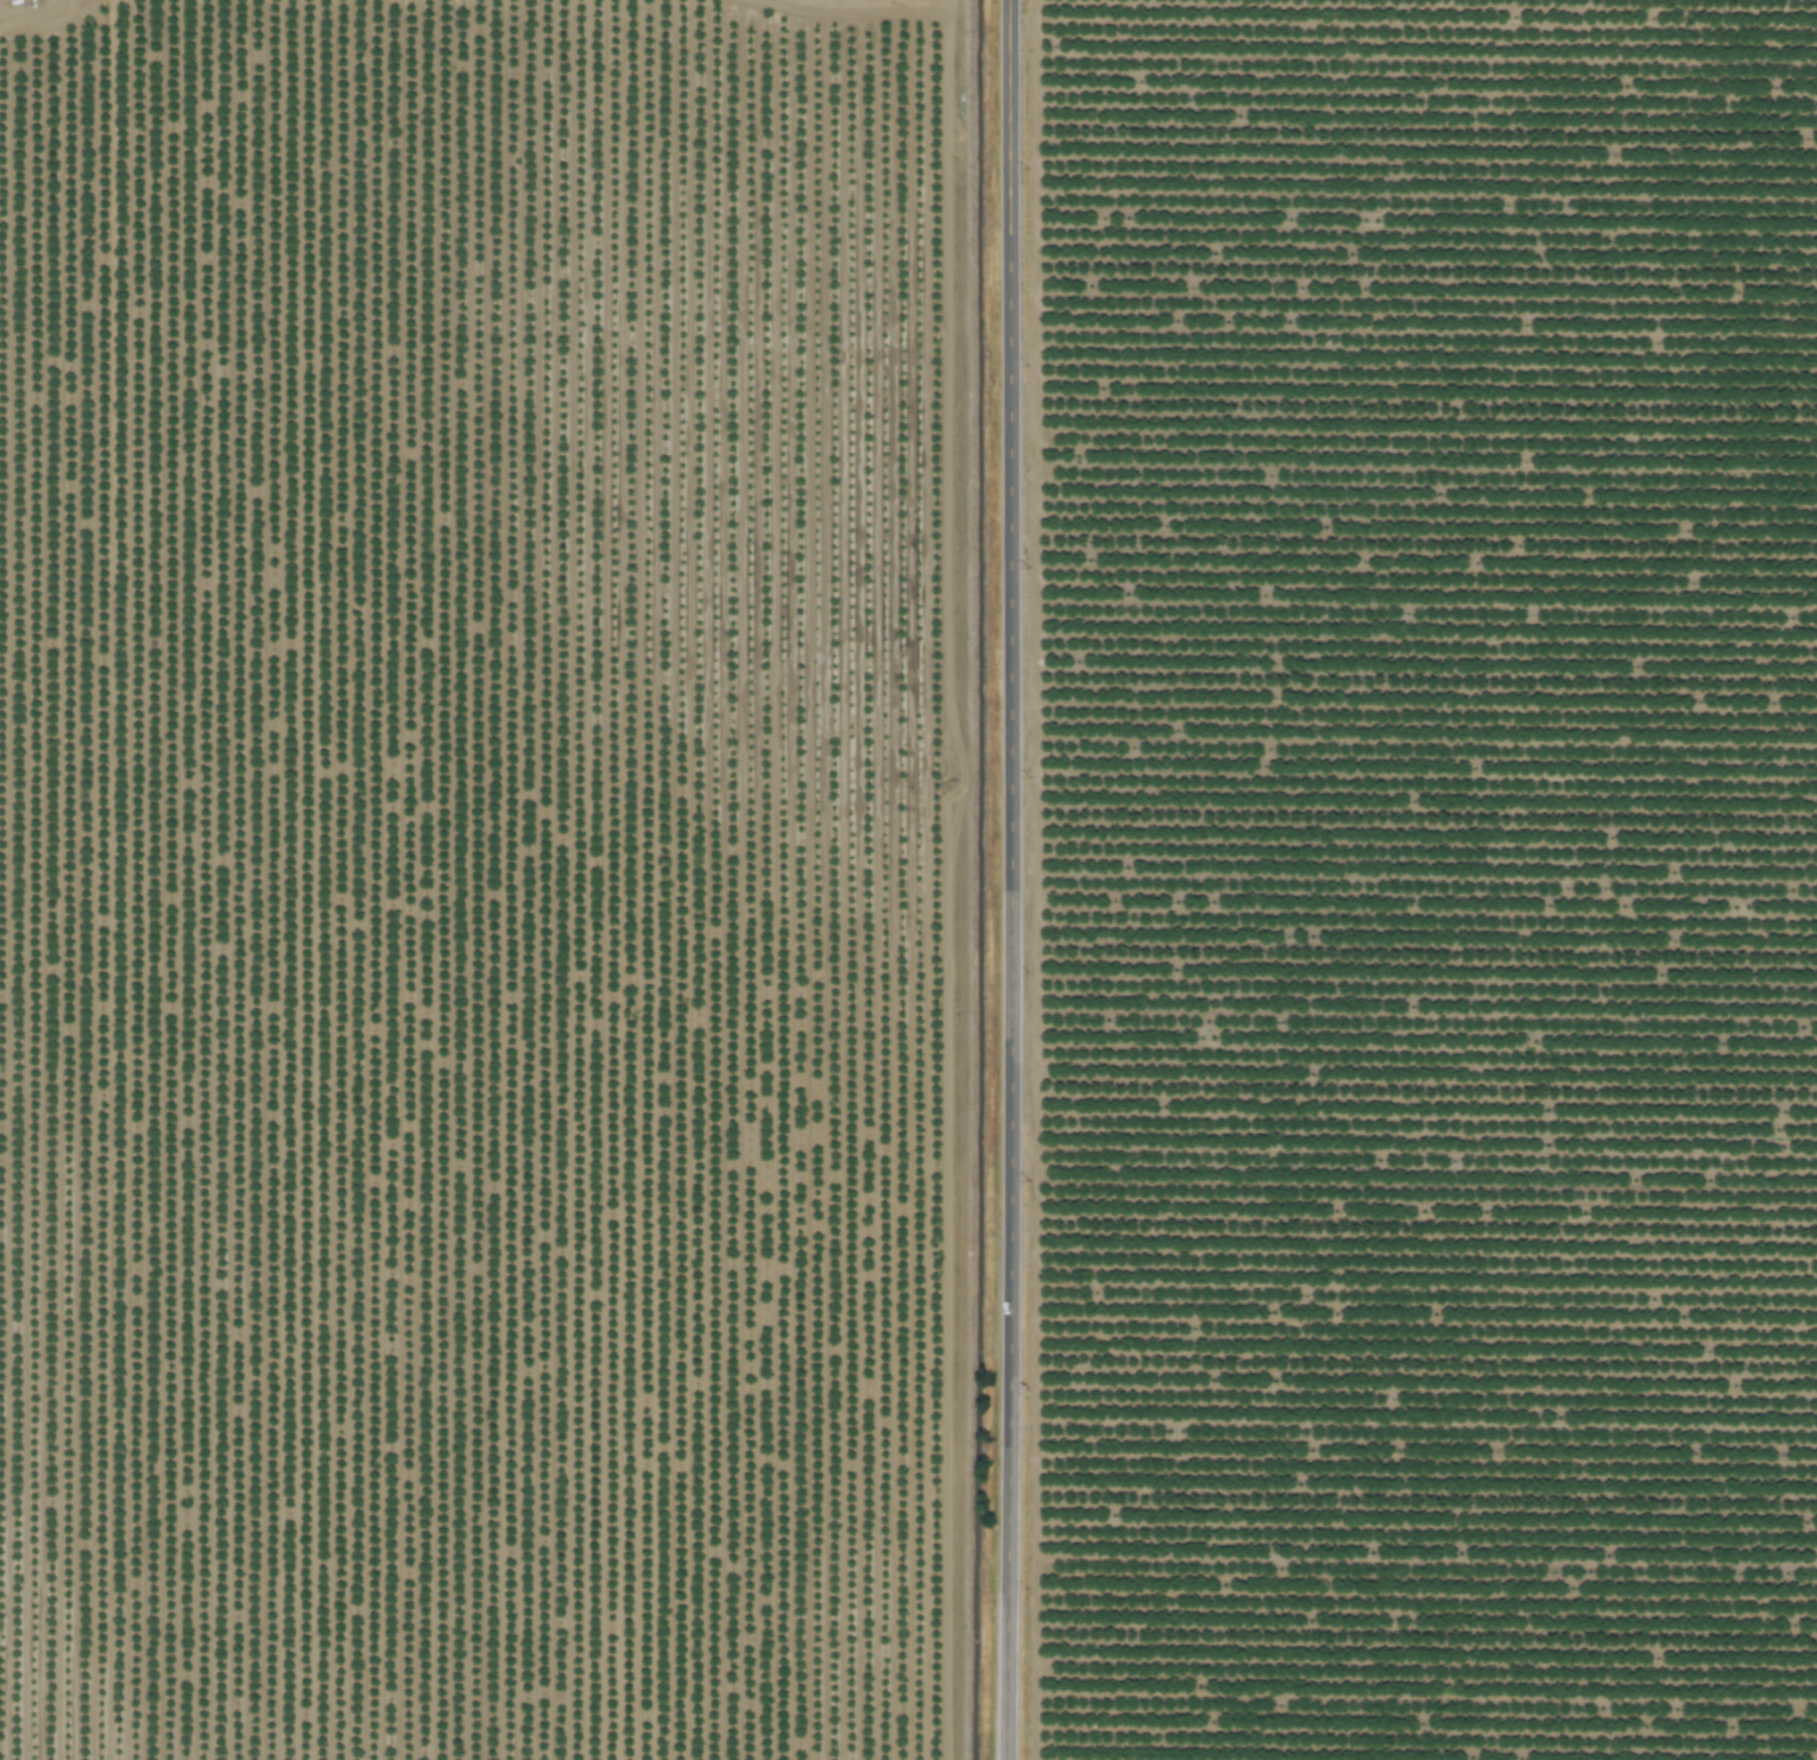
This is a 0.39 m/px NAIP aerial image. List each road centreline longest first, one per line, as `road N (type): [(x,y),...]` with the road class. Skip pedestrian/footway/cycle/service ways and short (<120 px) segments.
road 1 (primary): [(1008,0),(1006,1759)]

